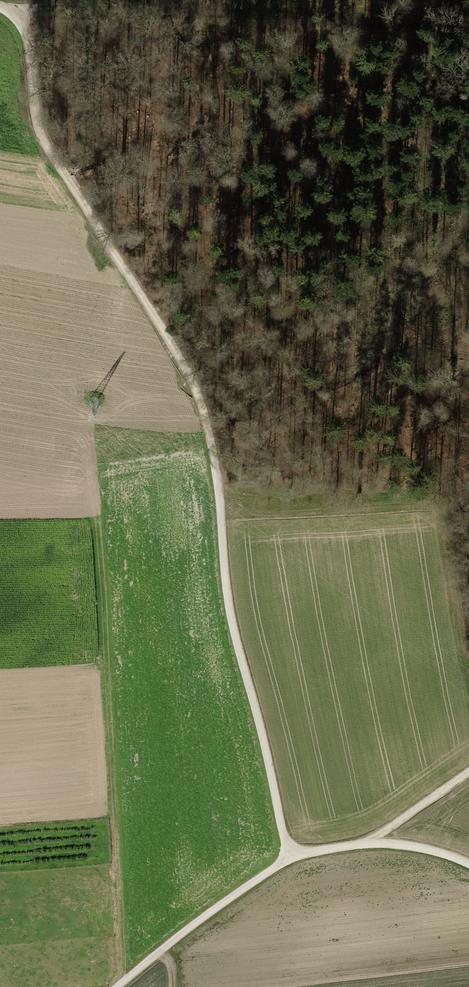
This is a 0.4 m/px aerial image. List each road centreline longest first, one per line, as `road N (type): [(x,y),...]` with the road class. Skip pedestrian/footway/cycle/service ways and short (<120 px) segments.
road 1 (track): [(285,858),(230,610),(205,408),(44,141),(27,32),(0,4)]
road 2 (track): [(114,986),(285,858),(340,844),(409,843),(468,863)]
road 3 (track): [(117,0),(468,33)]
road 4 (track): [(360,844),(468,770)]

